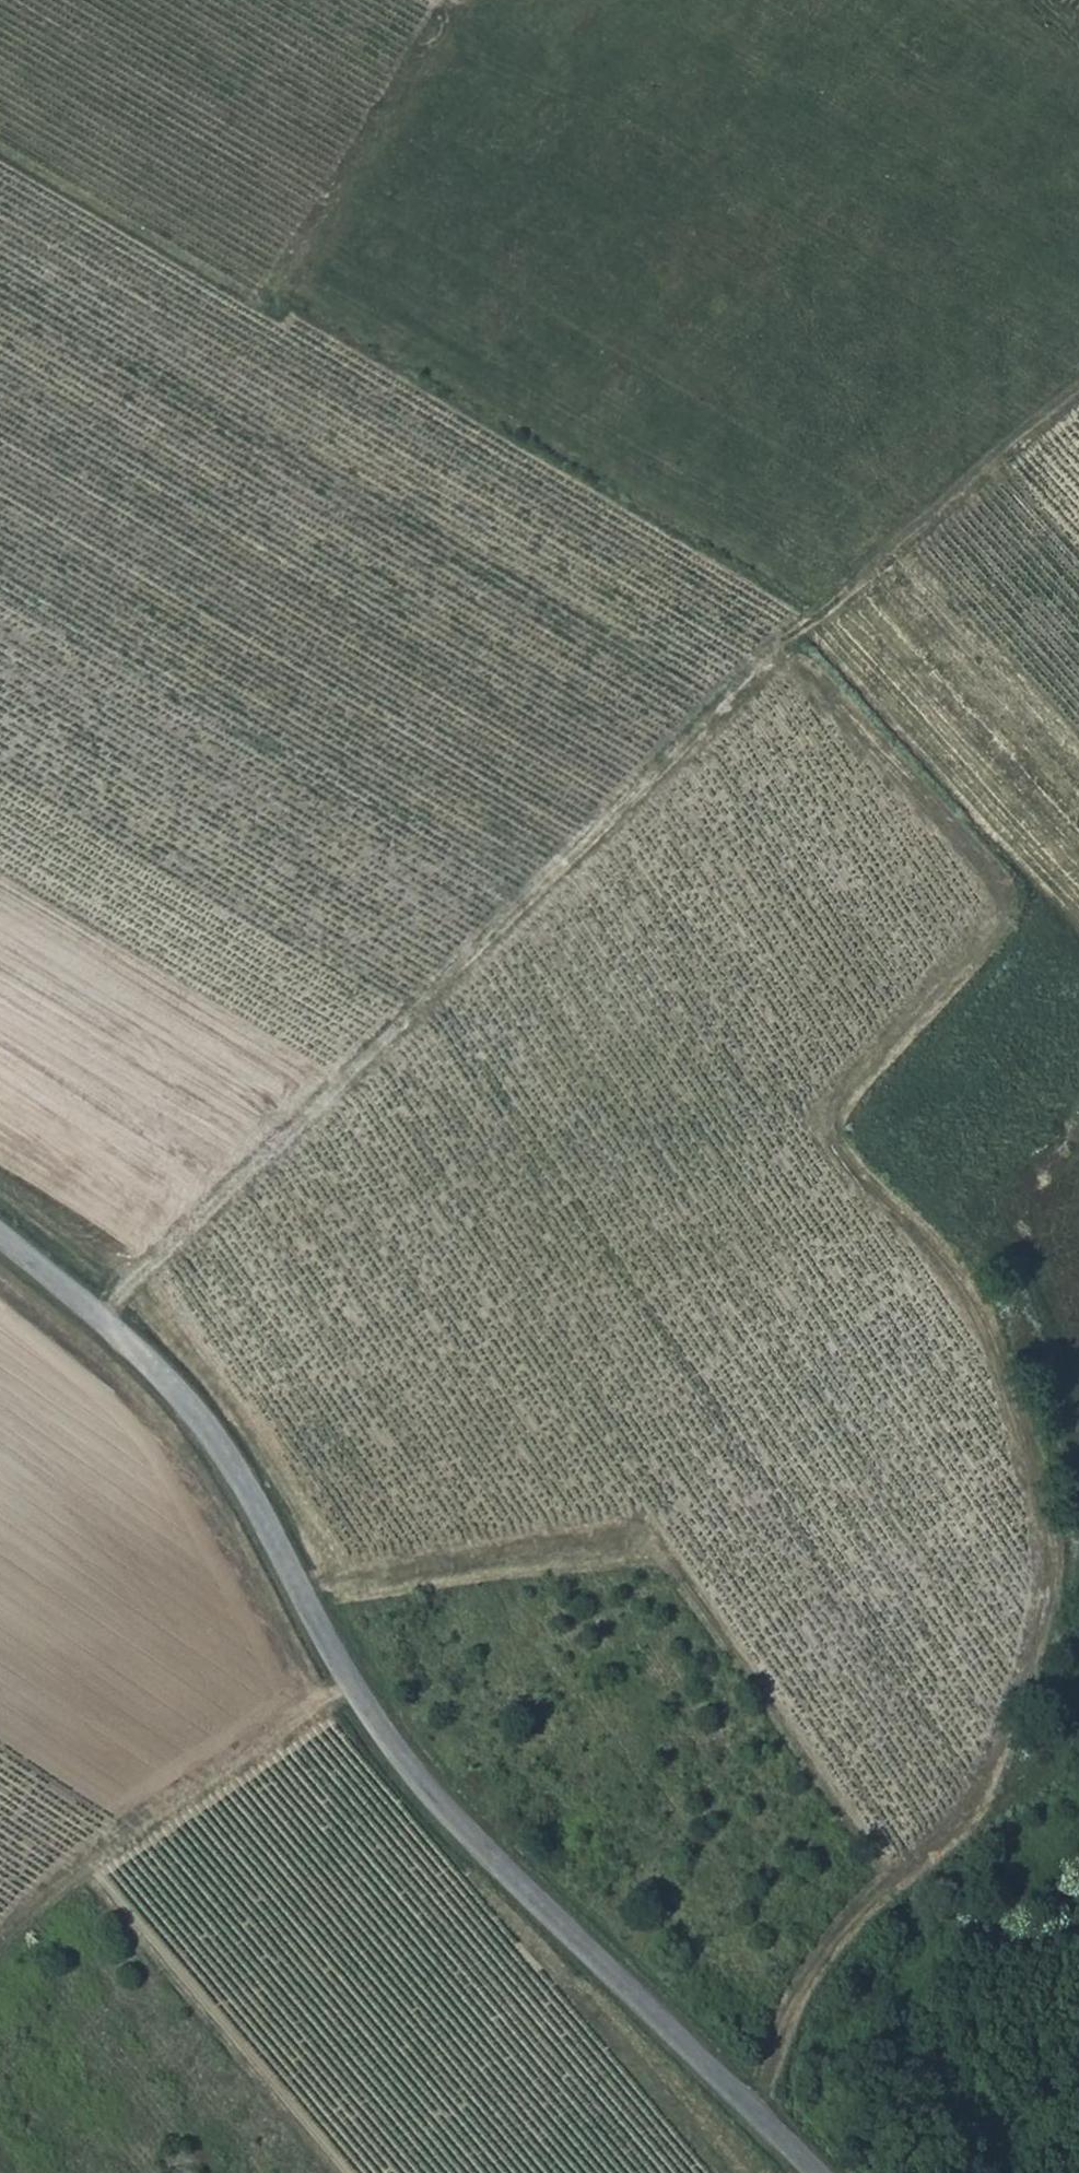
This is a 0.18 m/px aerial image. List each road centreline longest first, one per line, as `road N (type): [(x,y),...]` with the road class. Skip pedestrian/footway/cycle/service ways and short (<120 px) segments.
road 1 (unclassified): [(0,1239),(98,1315),(206,1435),(348,1683),(459,1825),(814,2172)]

